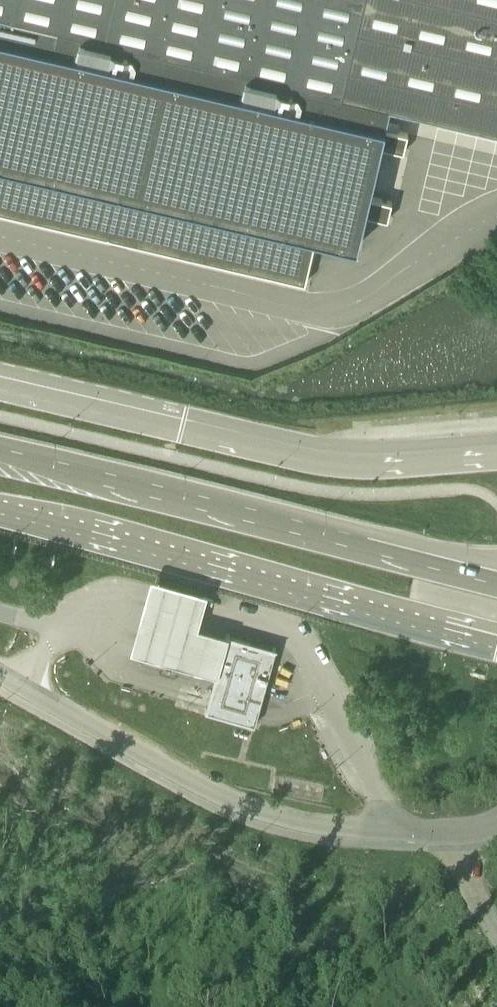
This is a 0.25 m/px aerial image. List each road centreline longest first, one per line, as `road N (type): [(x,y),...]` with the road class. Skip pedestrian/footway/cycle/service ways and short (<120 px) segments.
road 1 (primary): [(0,515),(496,648)]
road 2 (tertiary): [(496,451),(321,455),(0,378)]
road 3 (primary): [(473,578),(0,449)]
road 4 (unclassified): [(449,831),(342,829),(265,813),(0,678)]

